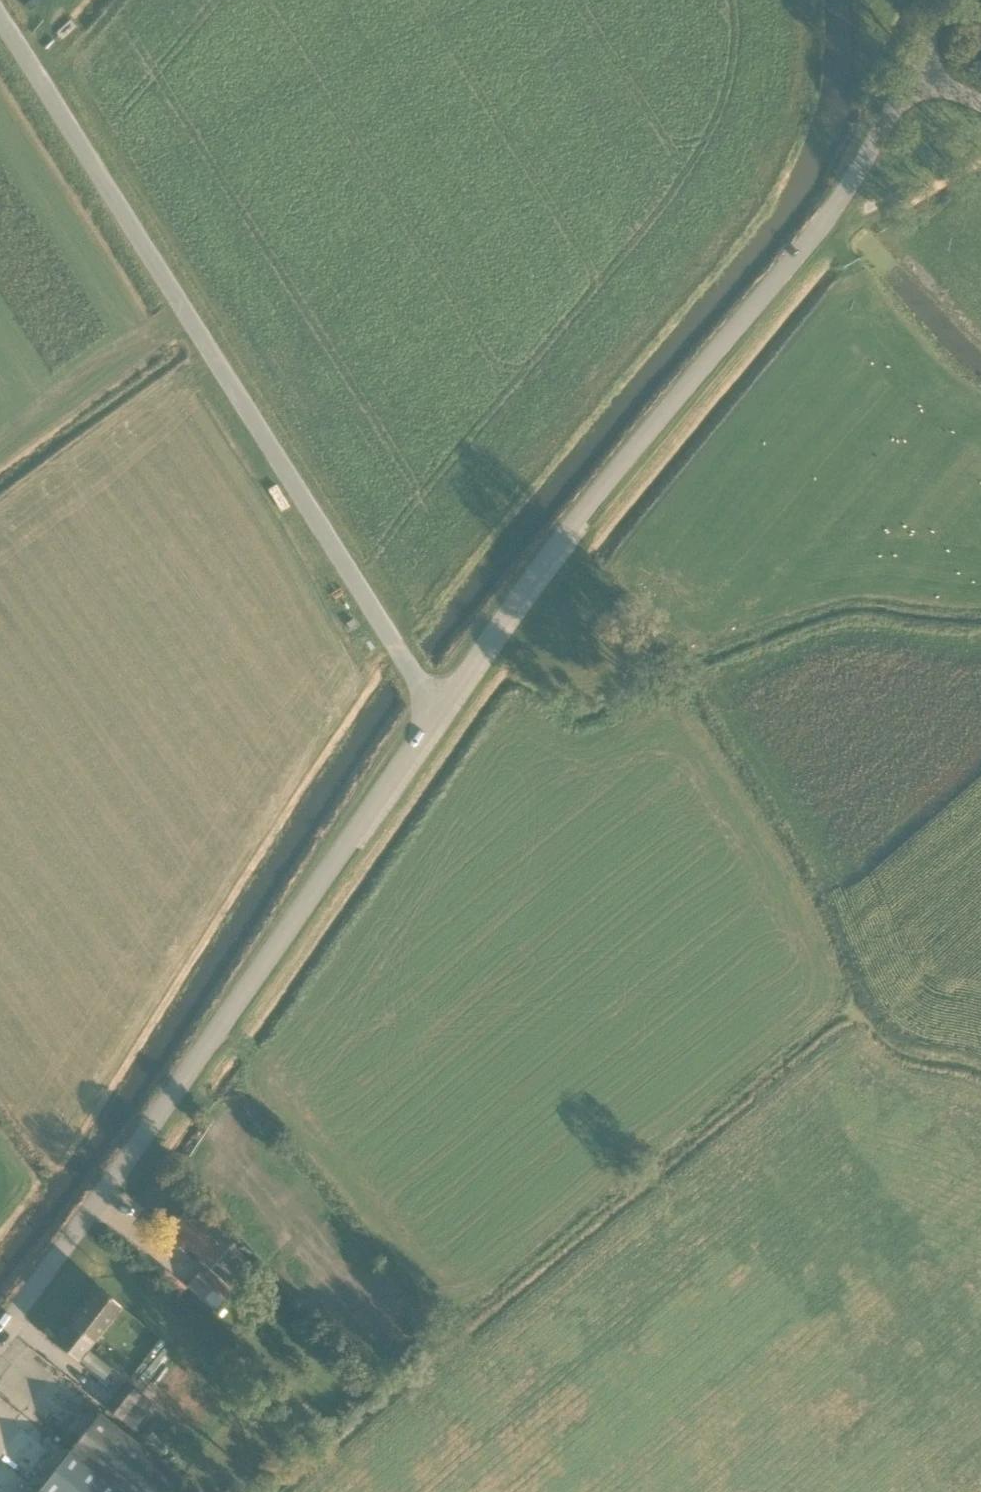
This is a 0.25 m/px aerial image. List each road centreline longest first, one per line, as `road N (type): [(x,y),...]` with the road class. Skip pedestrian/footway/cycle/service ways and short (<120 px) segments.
road 1 (tertiary): [(0,1331),(540,567),(837,204),(910,75)]

